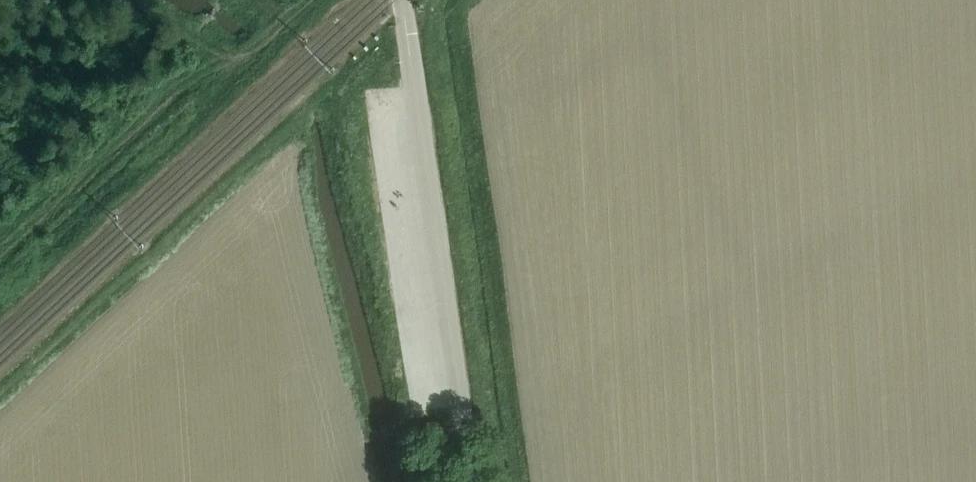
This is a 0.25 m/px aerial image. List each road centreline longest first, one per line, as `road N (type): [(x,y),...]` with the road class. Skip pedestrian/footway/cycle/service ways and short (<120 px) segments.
road 1 (unclassified): [(472,481),(402,0)]

